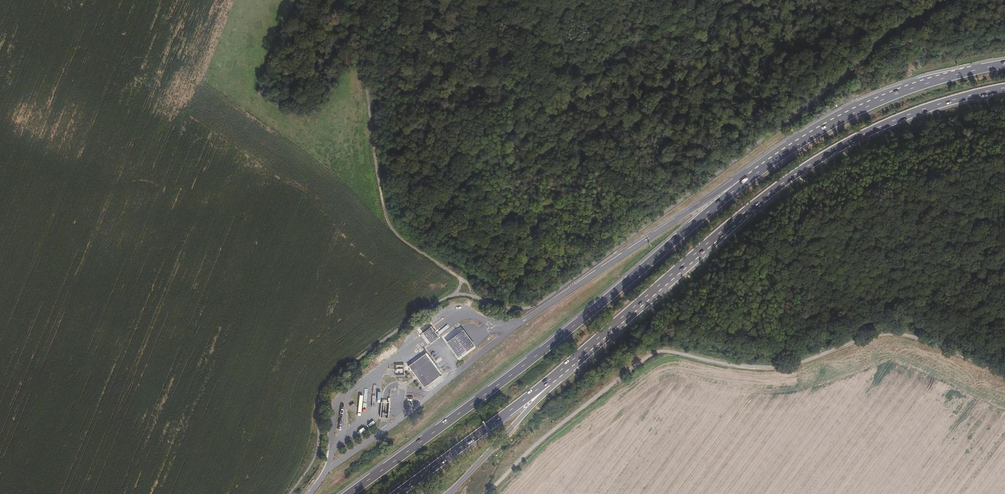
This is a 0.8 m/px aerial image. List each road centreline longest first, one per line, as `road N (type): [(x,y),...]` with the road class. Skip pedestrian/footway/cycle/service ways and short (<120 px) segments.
road 1 (trunk): [(546,382),(799,172),(906,116),(1004,89)]
road 2 (trunk): [(751,176),(528,361),(349,493)]
road 3 (trunk): [(751,176),(513,327)]
road 4 (trunk): [(1004,65),(883,100),(751,176)]
road 5 (trunk): [(396,493),(546,382)]
road 6 (trunk): [(452,490),(546,382)]

